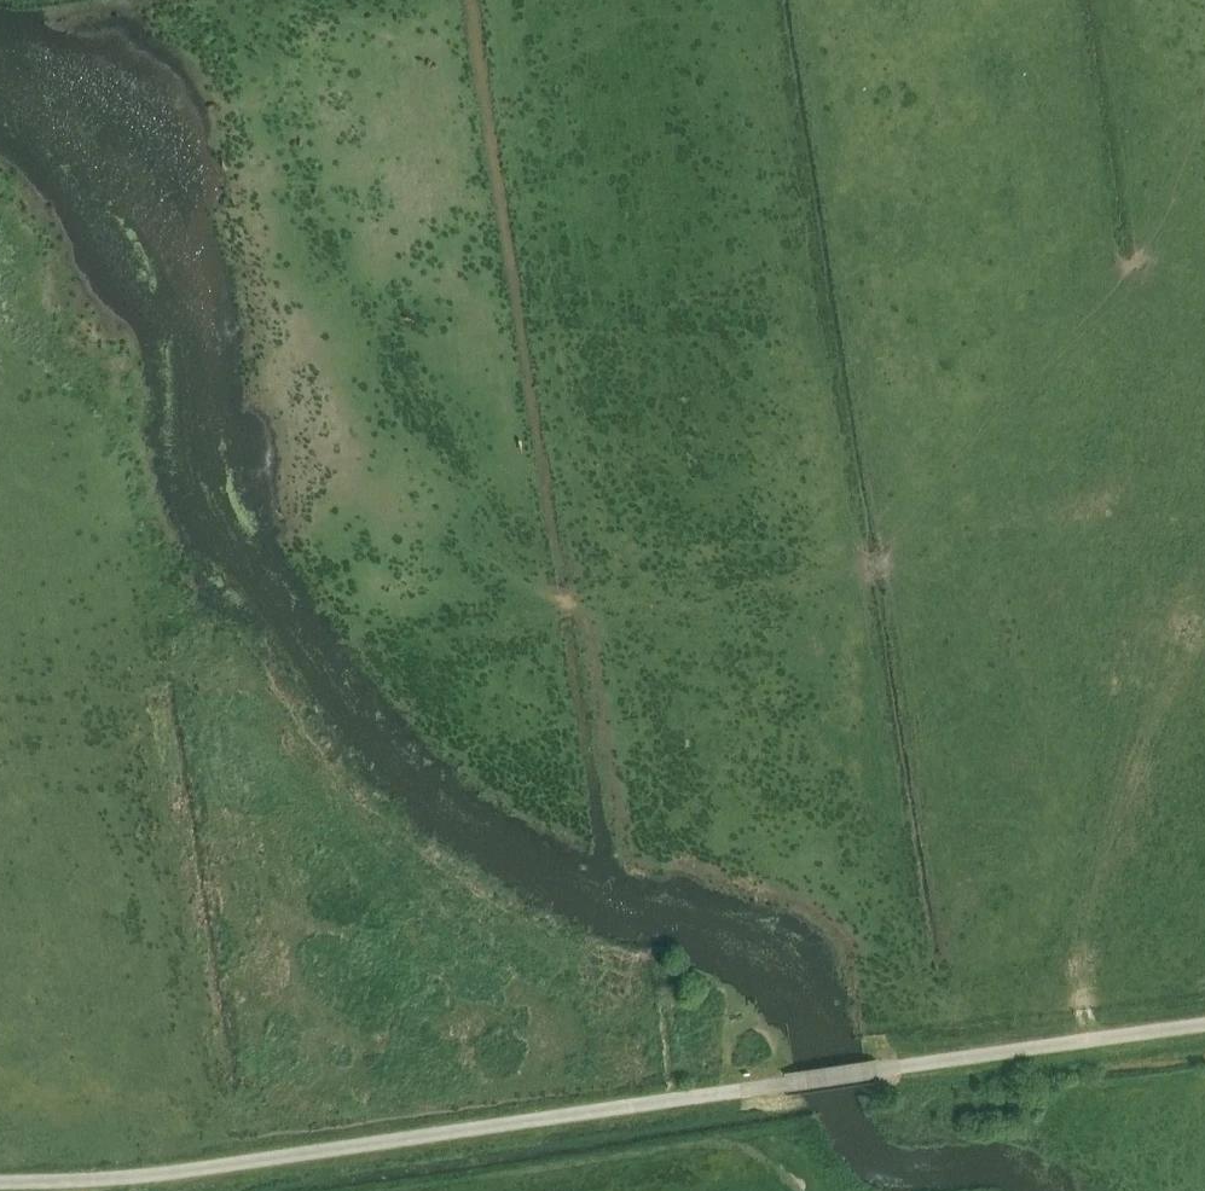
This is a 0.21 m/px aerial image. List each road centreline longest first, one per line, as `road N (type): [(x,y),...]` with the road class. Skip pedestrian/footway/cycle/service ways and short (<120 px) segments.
road 1 (track): [(0,1186),(239,1165),(1204,1026)]
road 2 (track): [(1107,843),(1081,957),(1091,1041)]

